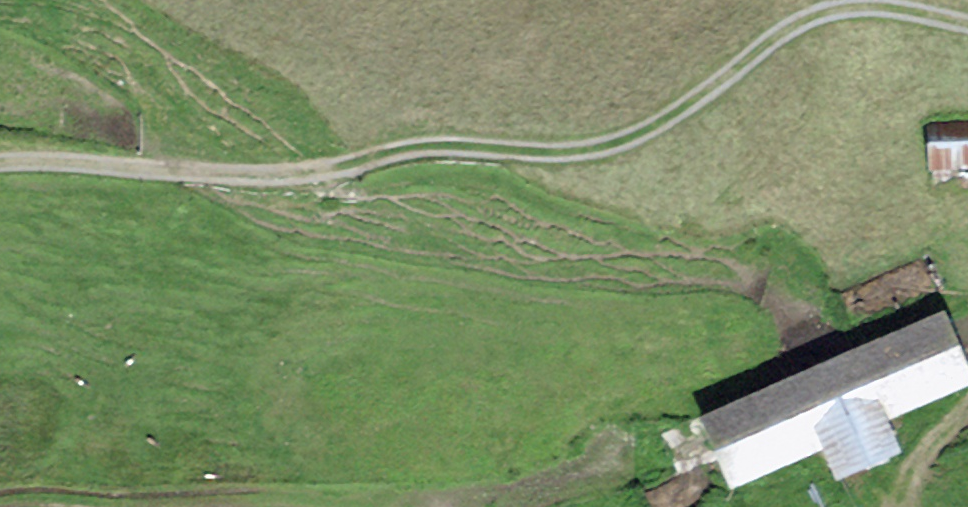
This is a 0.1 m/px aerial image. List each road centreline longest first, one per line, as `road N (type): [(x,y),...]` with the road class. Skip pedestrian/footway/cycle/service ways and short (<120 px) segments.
road 1 (track): [(967,24),(874,5),(786,29),(604,152),(395,150),(294,169),(0,164)]
road 2 (track): [(0,499),(290,496),(369,506)]
road 3 (track): [(895,506),(967,407)]

